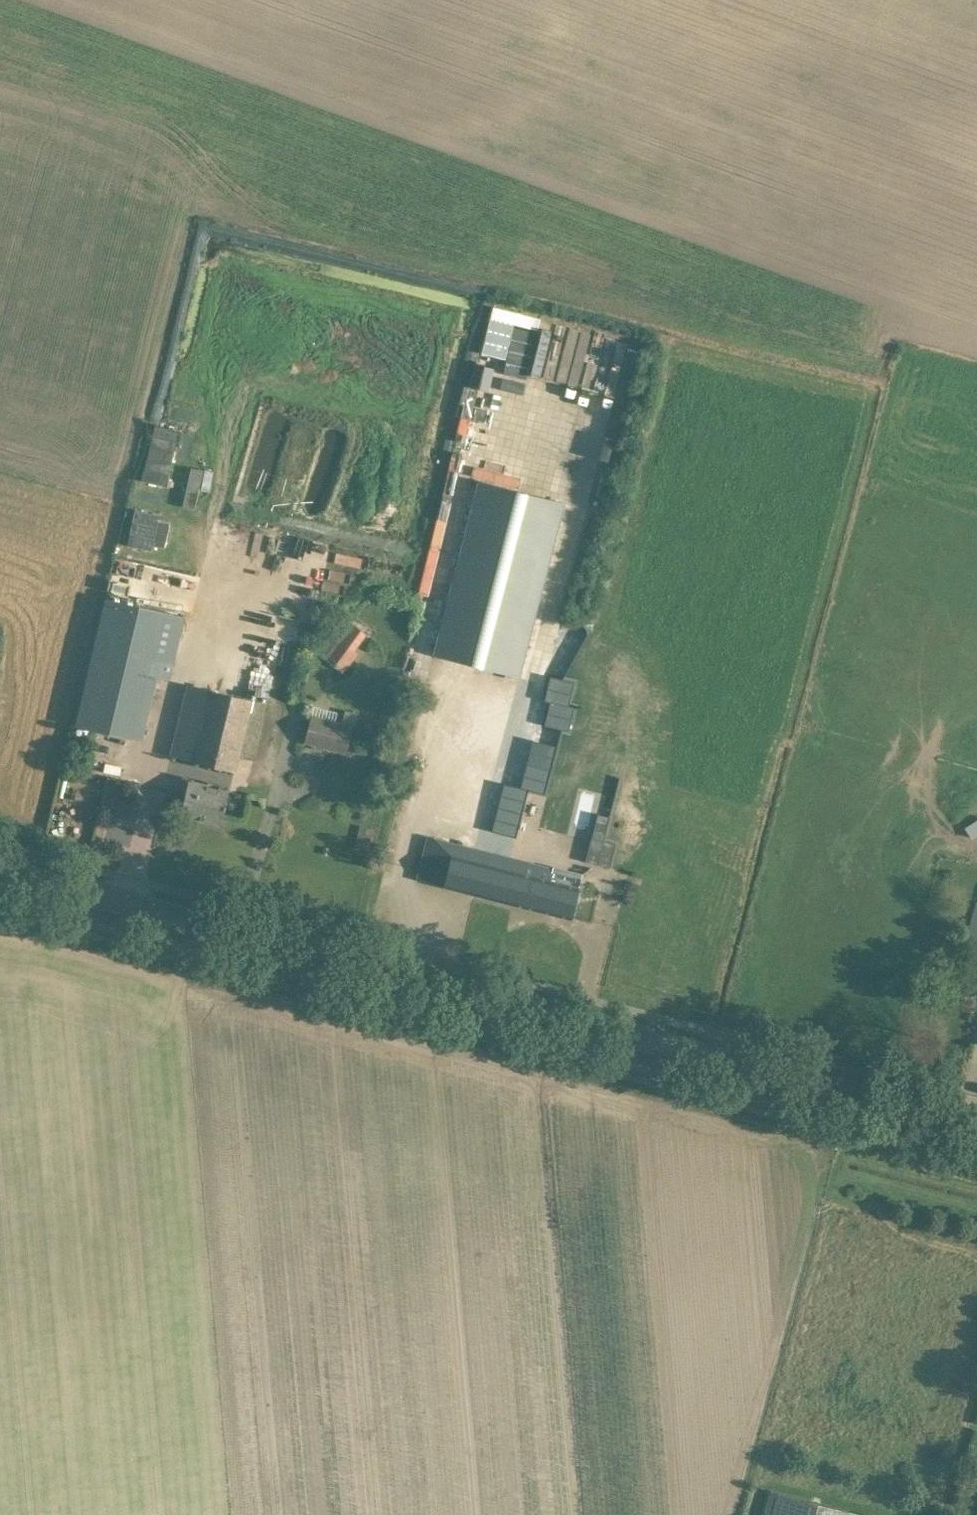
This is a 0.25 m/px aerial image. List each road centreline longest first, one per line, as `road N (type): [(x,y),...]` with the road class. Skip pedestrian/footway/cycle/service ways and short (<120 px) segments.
road 1 (tertiary): [(976,1131),(0,870)]

